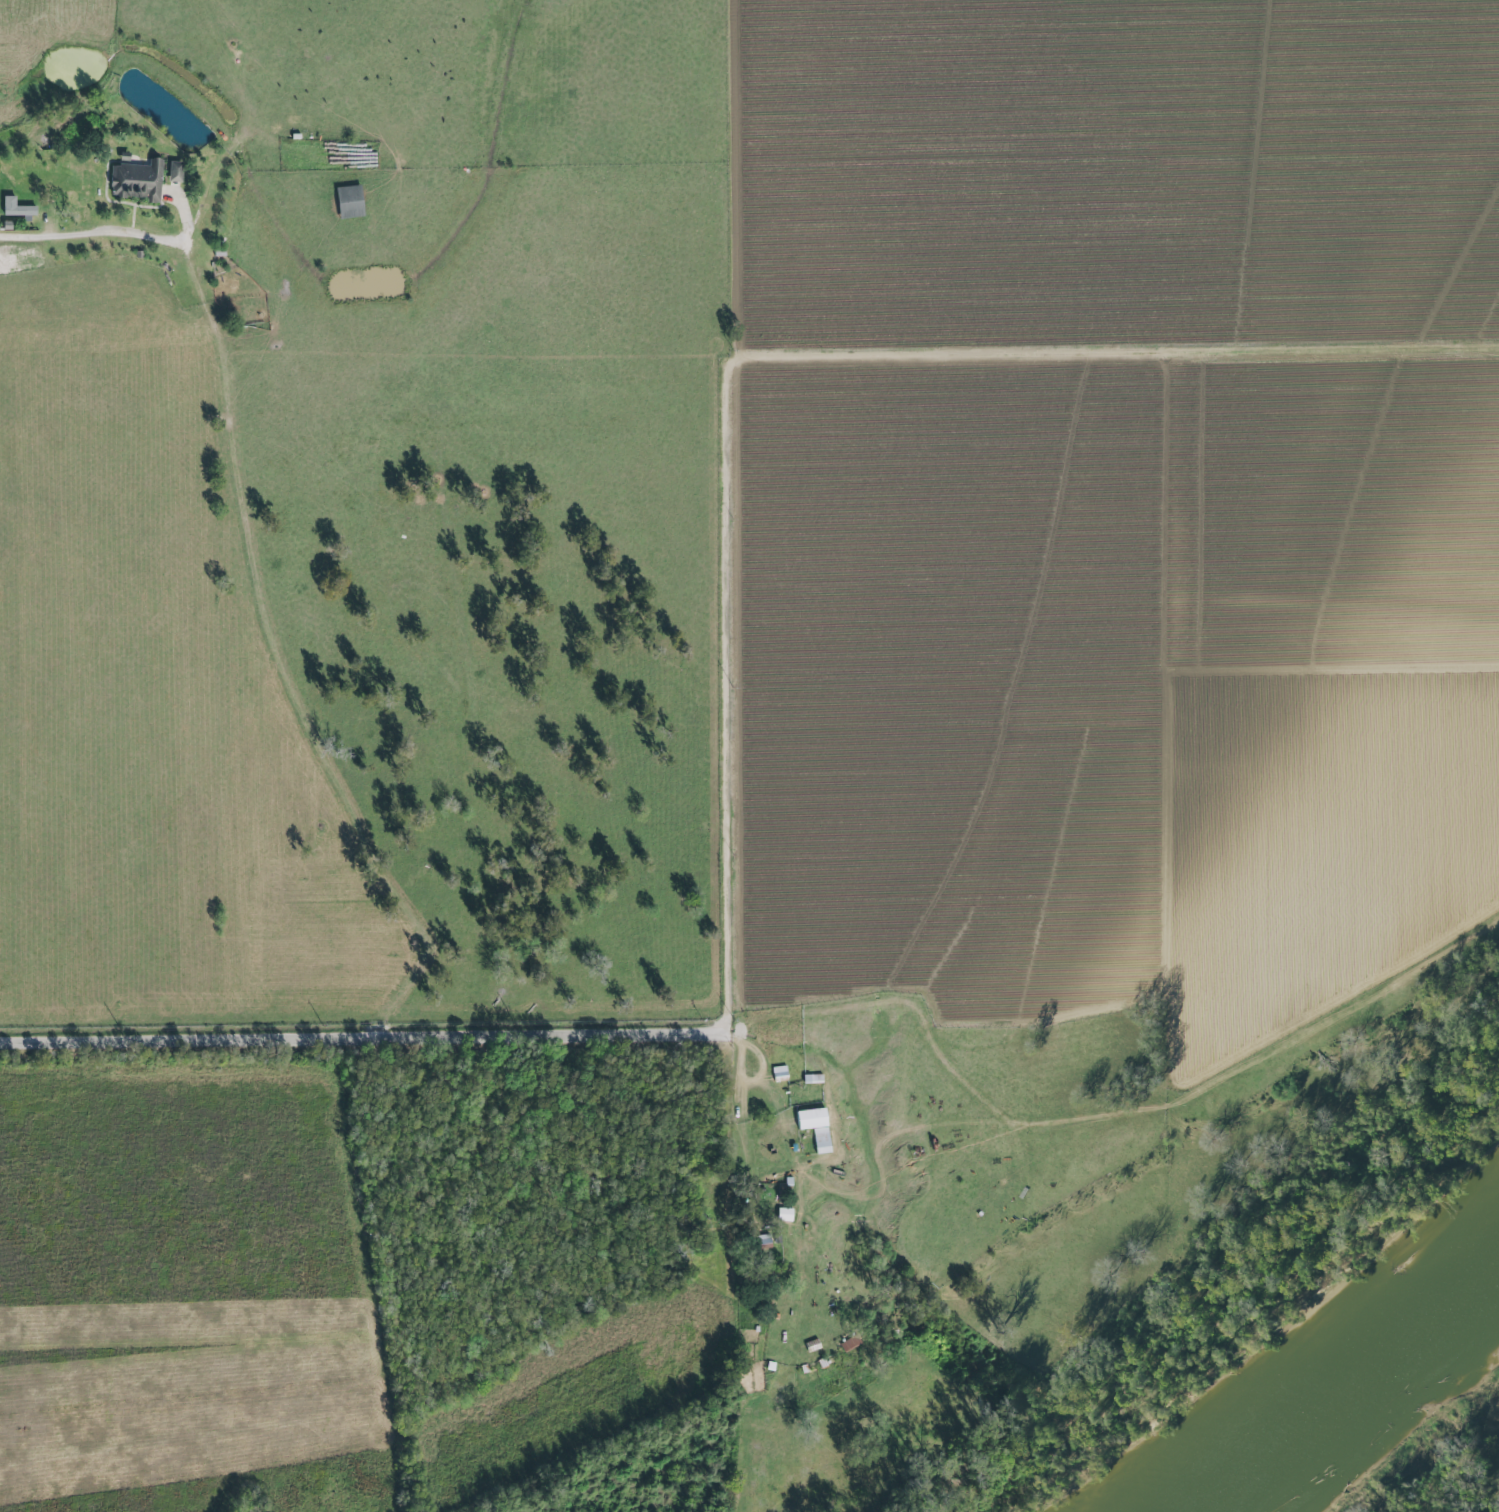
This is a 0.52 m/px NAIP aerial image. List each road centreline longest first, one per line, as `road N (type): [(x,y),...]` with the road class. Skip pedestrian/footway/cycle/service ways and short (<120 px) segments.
road 1 (track): [(795,1173),(833,1156),(831,1090),(847,1077),(917,1065),(975,1105),(1026,1124),(1184,1103),(1498,926)]
road 2 (track): [(1086,358),(1004,731),(972,821),(890,990)]

